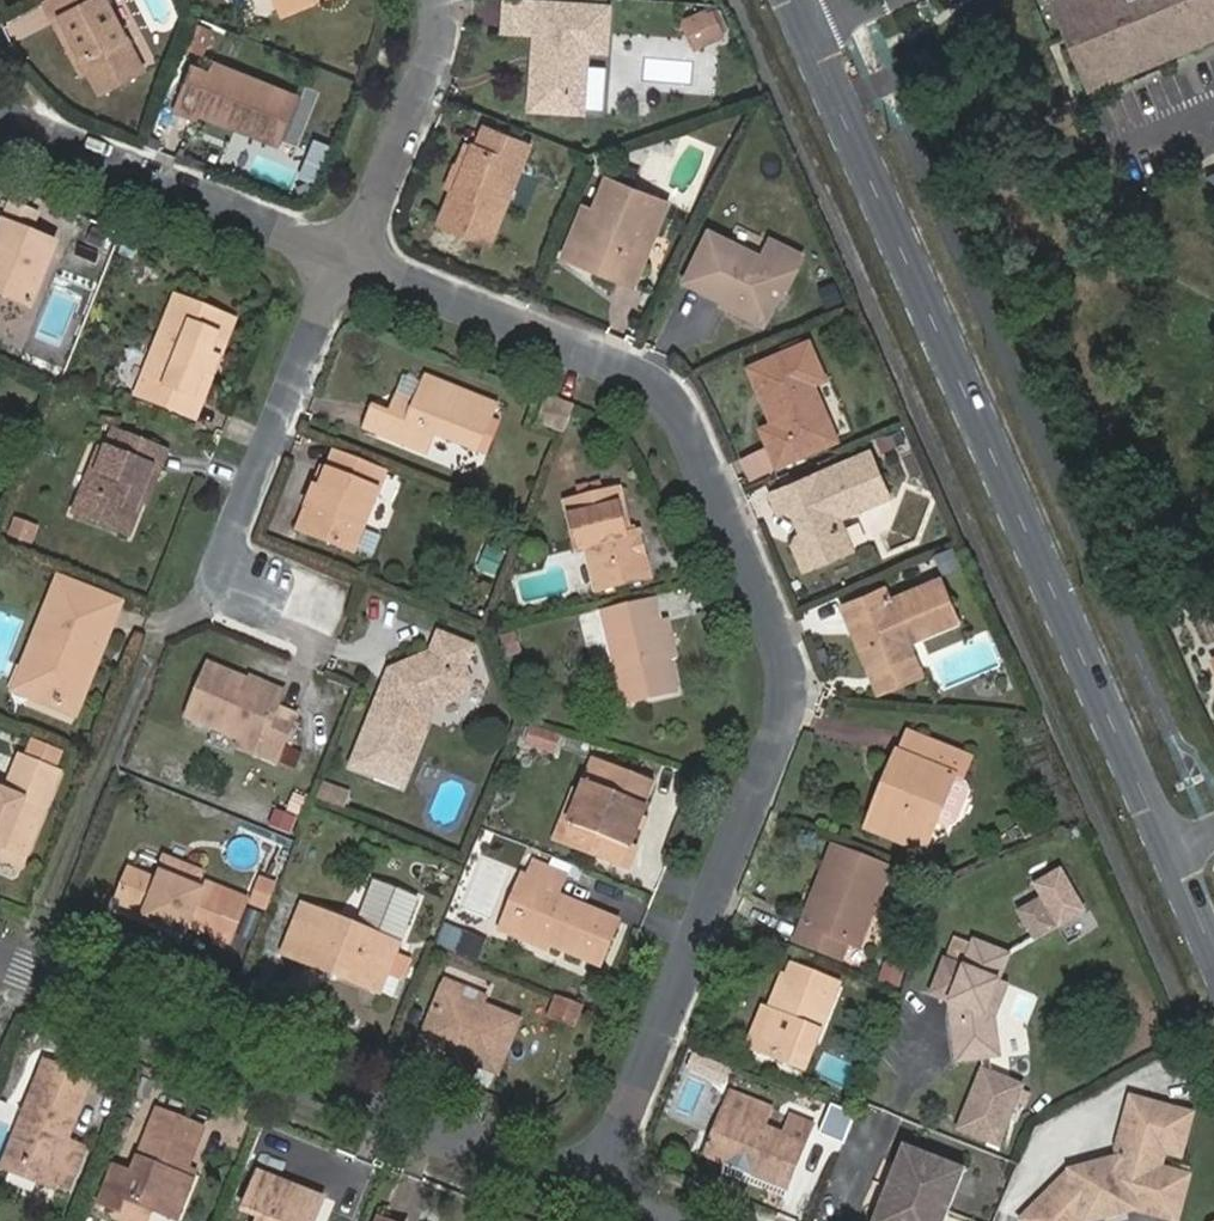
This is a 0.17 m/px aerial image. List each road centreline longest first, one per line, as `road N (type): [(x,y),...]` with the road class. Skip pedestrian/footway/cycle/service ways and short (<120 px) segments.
road 1 (residential): [(609,1194),(790,734),(790,654),(676,403),(642,378),(342,252)]
road 2 (tertiary): [(1170,856),(804,32)]
road 3 (residential): [(609,1194),(0,954)]
road 4 (residential): [(309,627),(212,579),(342,252)]
road 5 (residential): [(342,252),(0,119)]
road 6 (residential): [(342,252),(370,217),(438,58),(443,0)]

